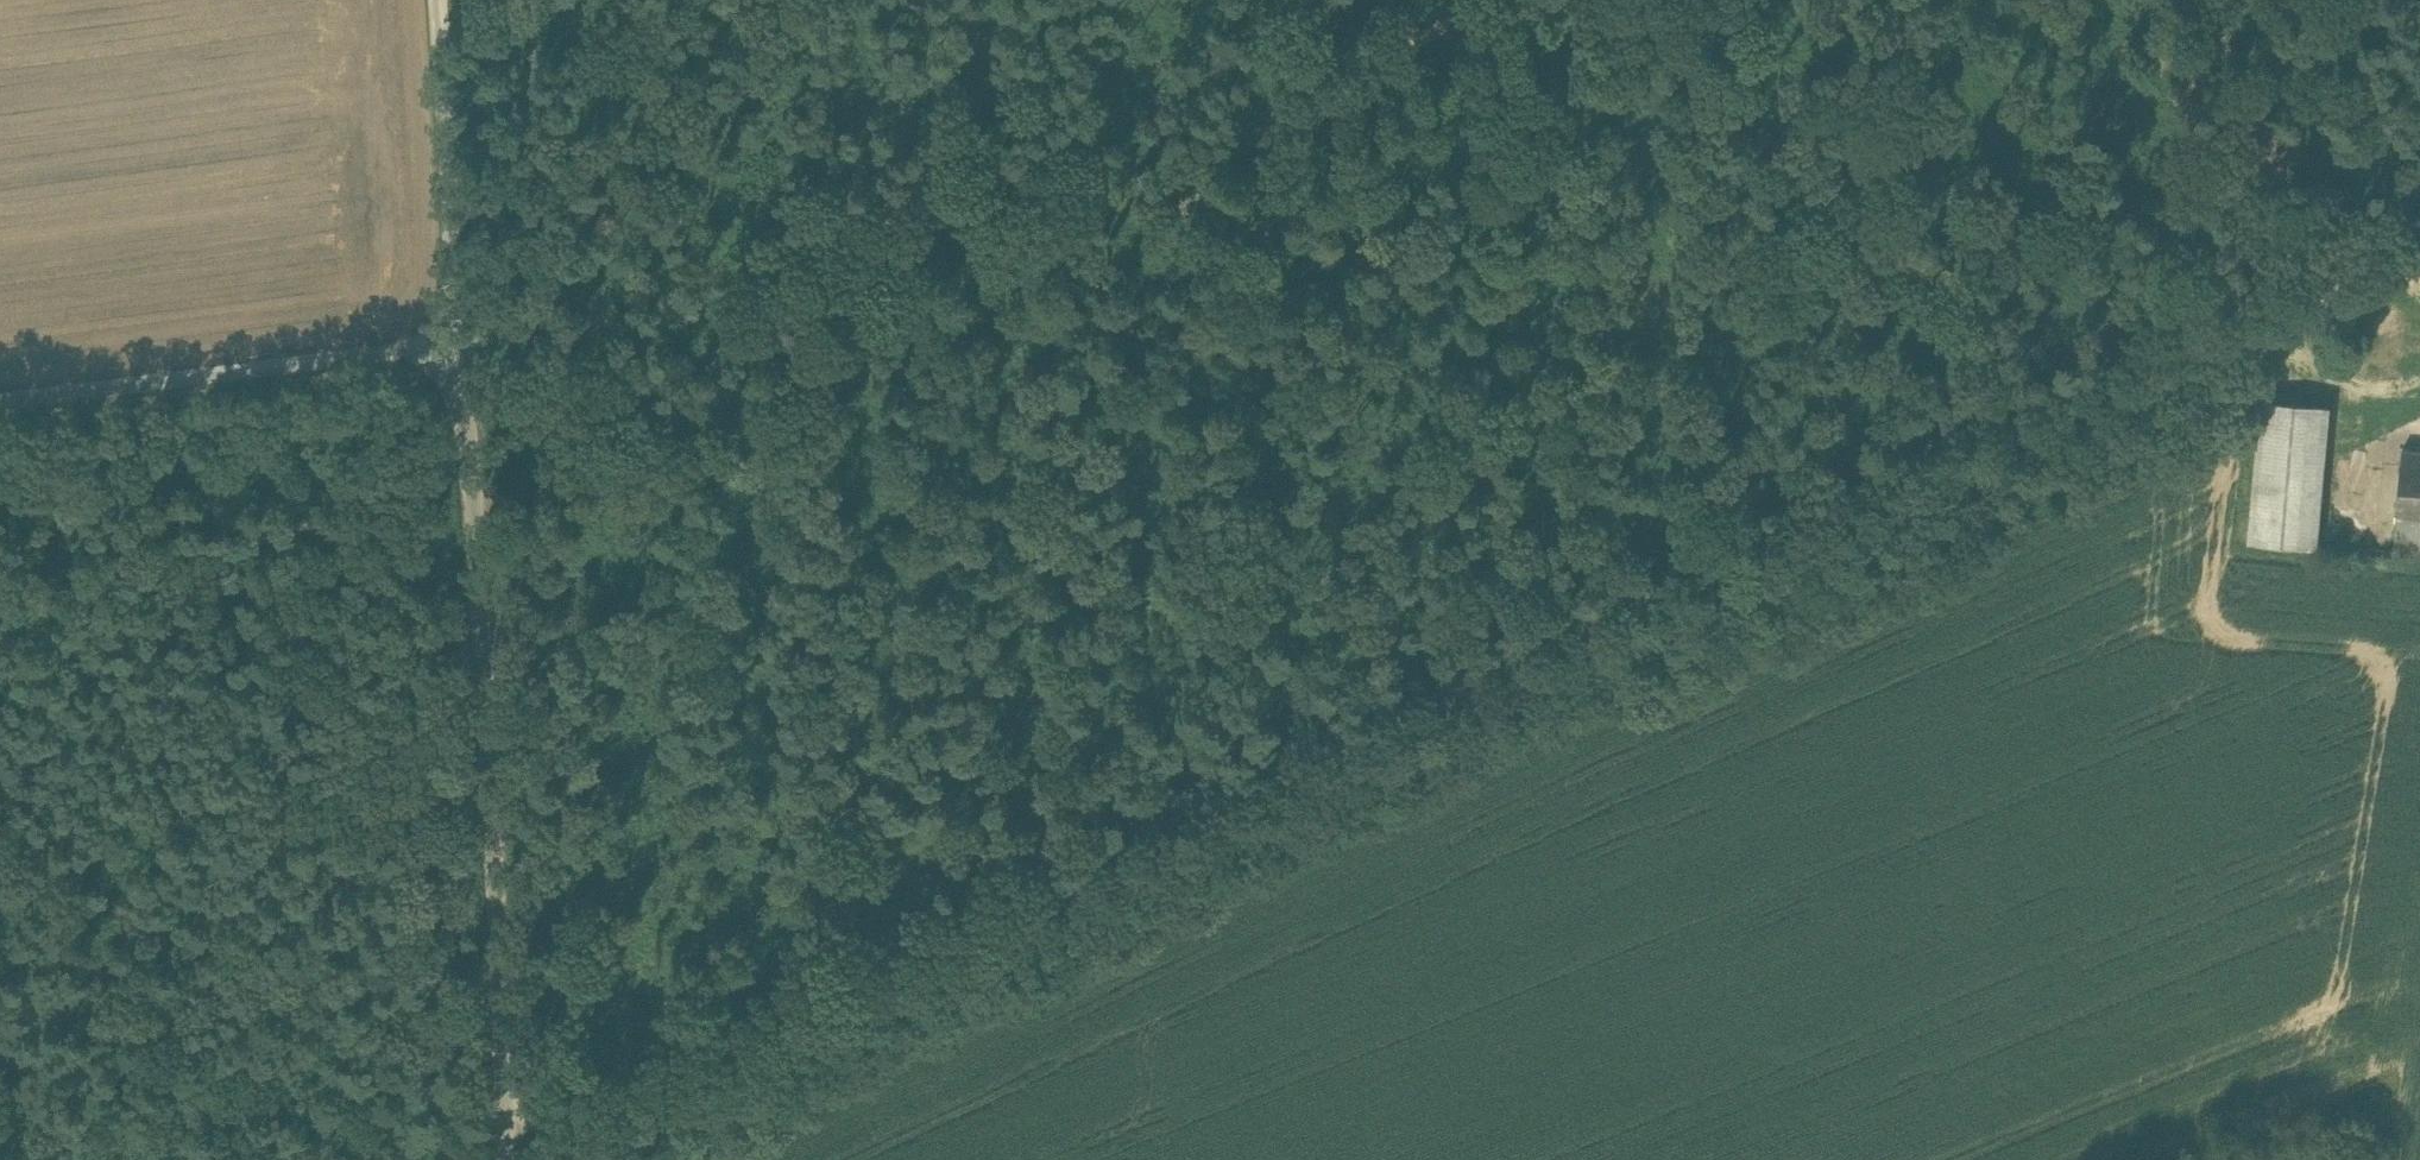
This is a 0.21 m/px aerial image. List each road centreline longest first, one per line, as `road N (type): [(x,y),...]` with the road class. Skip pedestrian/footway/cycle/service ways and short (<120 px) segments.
road 1 (unclassified): [(576,1141),(708,1068),(2283,307),(2419,255)]
road 2 (unclassified): [(435,0),(511,1122)]
road 3 (track): [(0,402),(457,345)]

